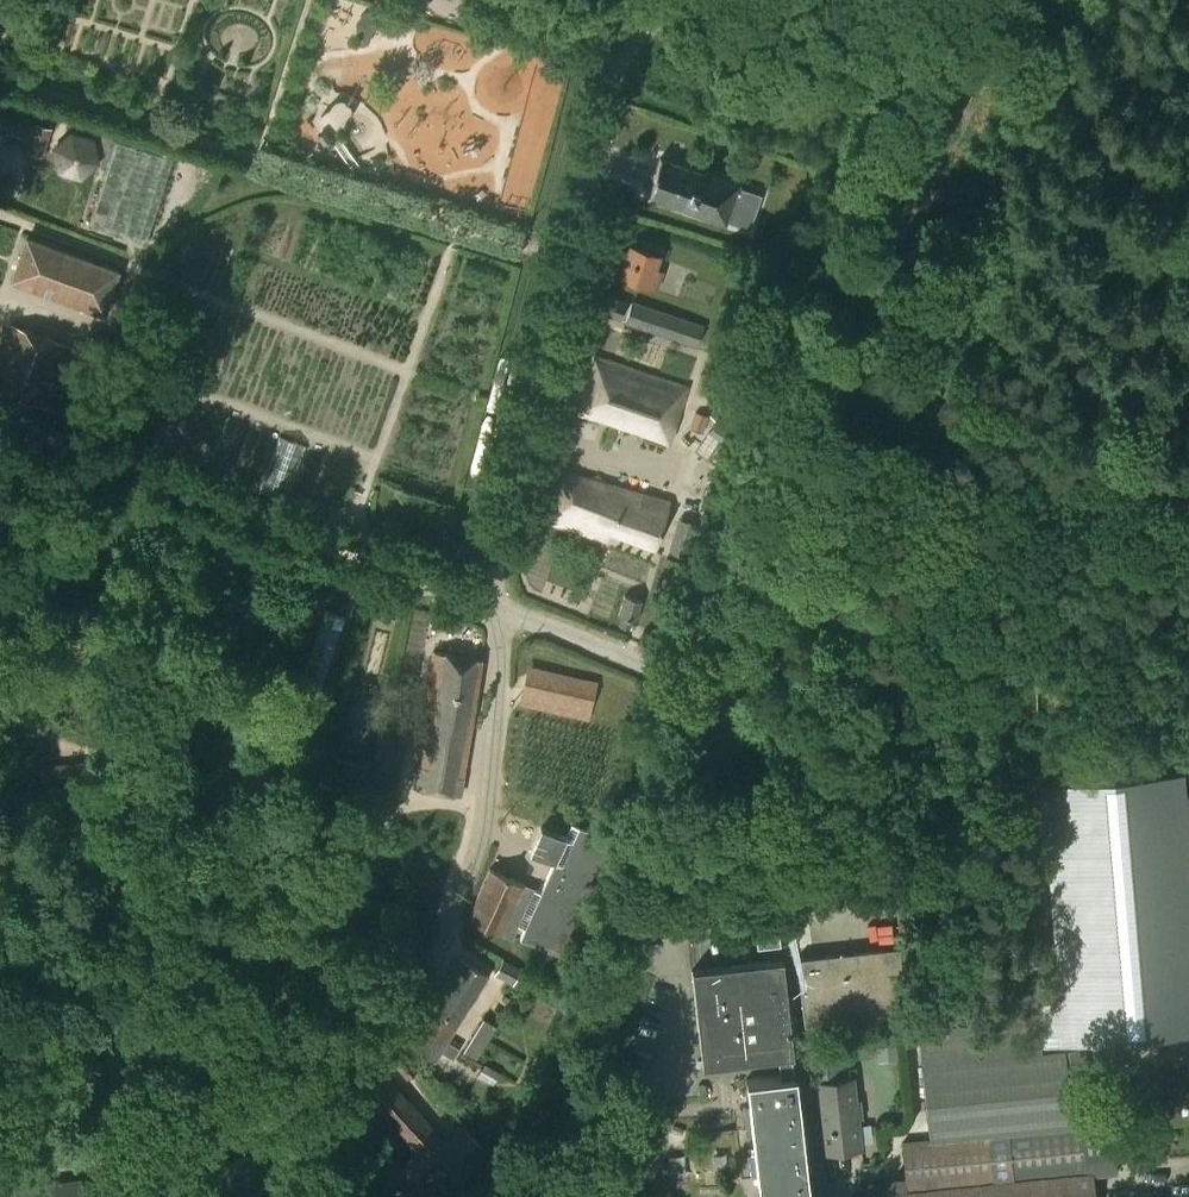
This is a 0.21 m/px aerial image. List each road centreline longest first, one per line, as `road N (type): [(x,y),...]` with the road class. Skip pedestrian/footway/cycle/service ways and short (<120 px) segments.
road 1 (unclassified): [(882,286),(546,1196)]

